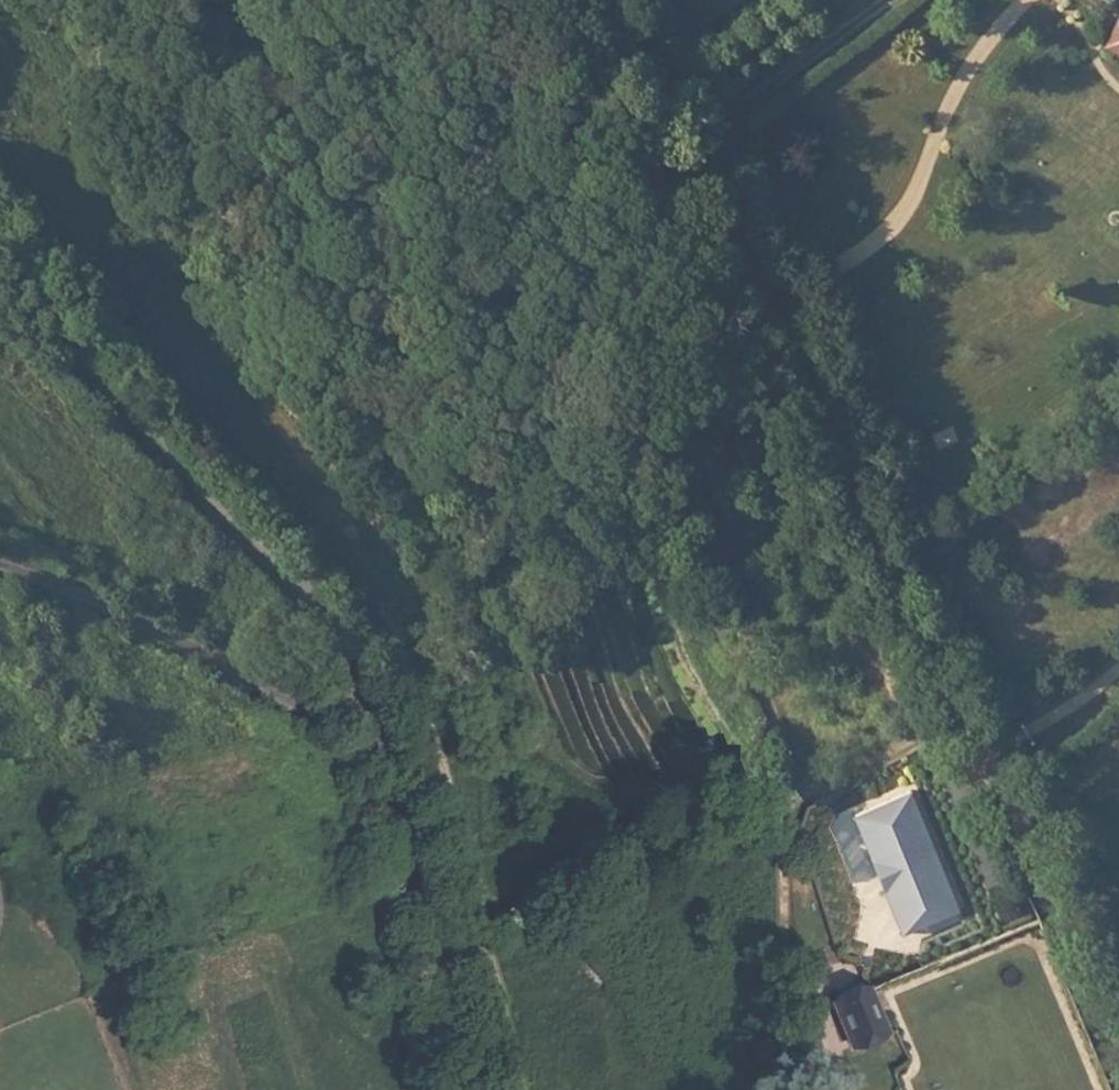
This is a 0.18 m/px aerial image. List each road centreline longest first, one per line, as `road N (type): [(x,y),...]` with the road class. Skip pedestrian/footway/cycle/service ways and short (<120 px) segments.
road 1 (tertiary): [(1118,1085),(985,755),(766,309),(603,0)]
road 2 (unclassified): [(0,258),(137,437),(308,599),(344,657),(397,795),(466,1089)]

